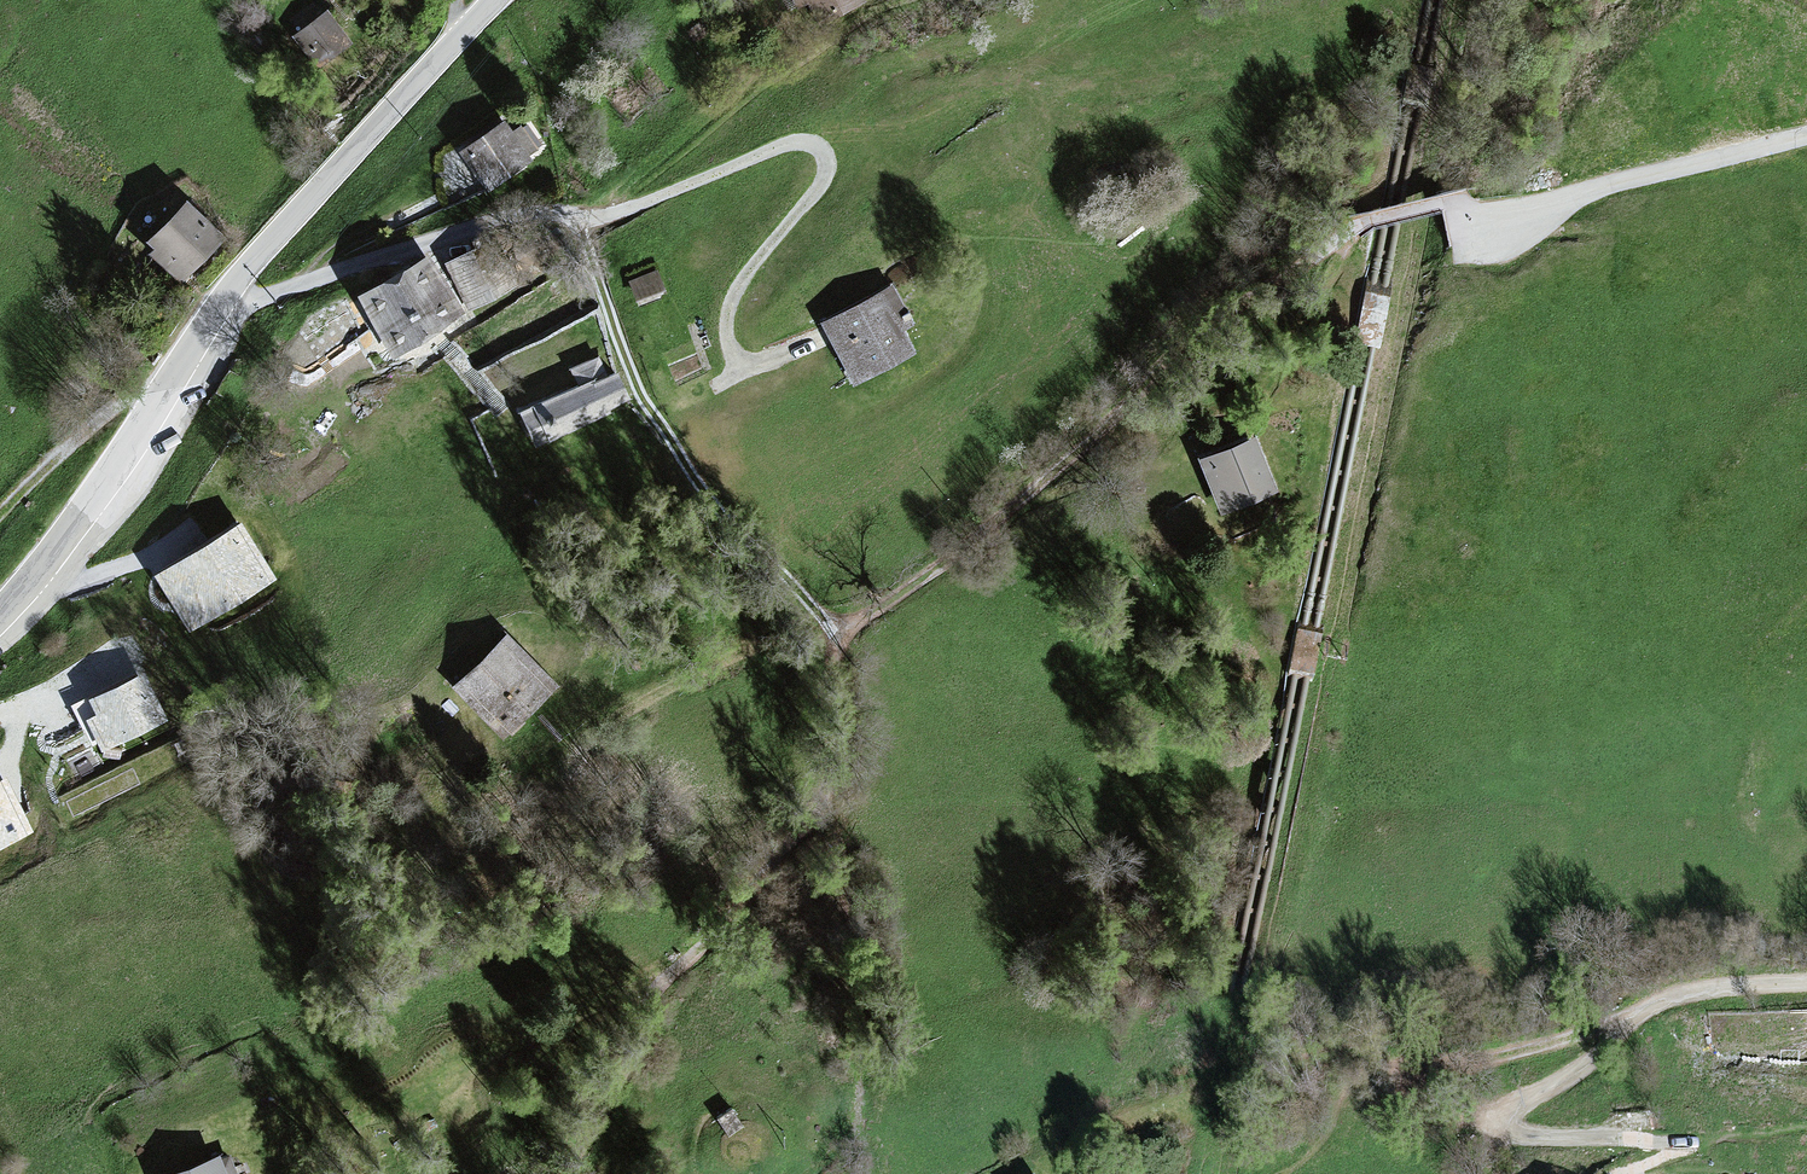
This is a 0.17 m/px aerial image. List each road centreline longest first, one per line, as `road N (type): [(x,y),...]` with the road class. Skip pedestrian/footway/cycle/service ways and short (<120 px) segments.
road 1 (track): [(582,221),(632,374),(706,499),(837,622),(828,795),(732,915),(657,992),(633,1059),(569,1173)]
road 2 (track): [(1493,225),(1455,205),(1356,231),(1209,343),(1001,533),(837,622),(777,634),(683,674),(599,729)]
road 3 (residential): [(231,290),(253,297),(507,222),(614,213),(808,143),(824,154),(826,177),(739,289),(728,323),(744,368),(815,339)]
road 4 (track): [(1806,988),(1741,989),(1643,1015),(1595,1068),(1510,1118),(1510,1136),(1610,1140)]
road 5 (track): [(1643,1015),(1515,1051),(1385,1070),(1347,1087),(1310,1154),(1285,1173)]
road 6 (tertiary): [(231,290),(108,479),(0,616)]
road 7 (tertiary): [(494,0),(231,290)]
road 8 (unclassified): [(1806,141),(1493,225)]

